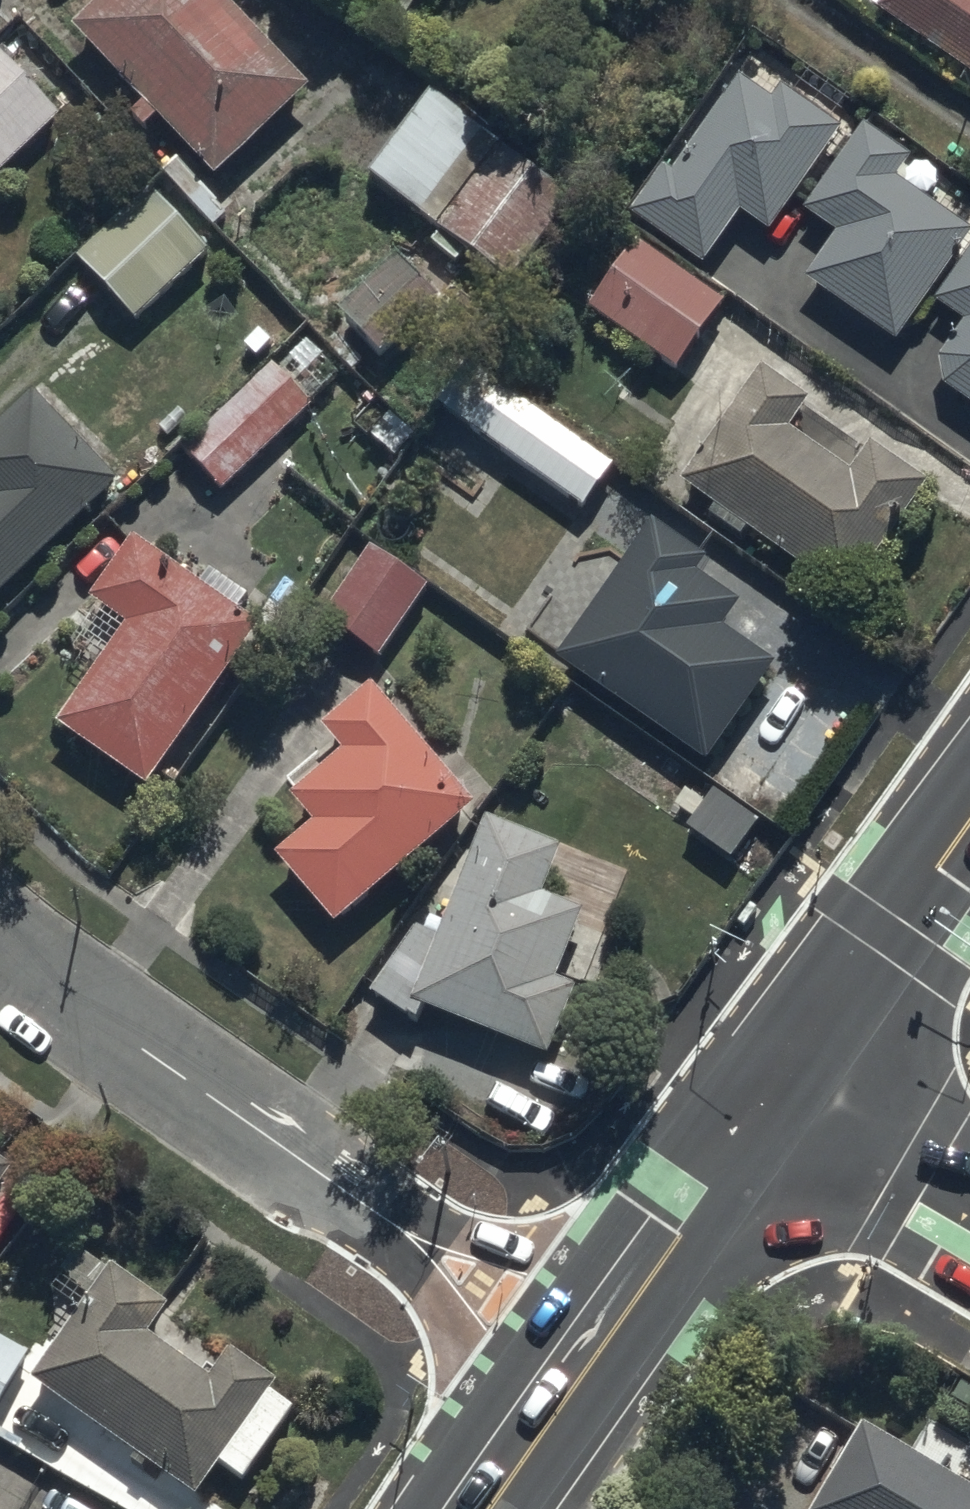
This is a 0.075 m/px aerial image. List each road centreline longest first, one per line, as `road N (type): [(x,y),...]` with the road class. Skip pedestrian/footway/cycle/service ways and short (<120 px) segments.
road 1 (residential): [(0,937),(392,1224)]
road 2 (secondary): [(969,833),(782,1103)]
road 3 (secondary): [(674,1252),(502,1500)]
road 4 (residential): [(502,1500),(451,1325),(392,1224)]
road 5 (residential): [(392,1224),(508,1246),(674,1252)]
road 6 (secondary): [(969,1216),(782,1103)]
road 7 (secondary): [(782,1103),(674,1252)]

